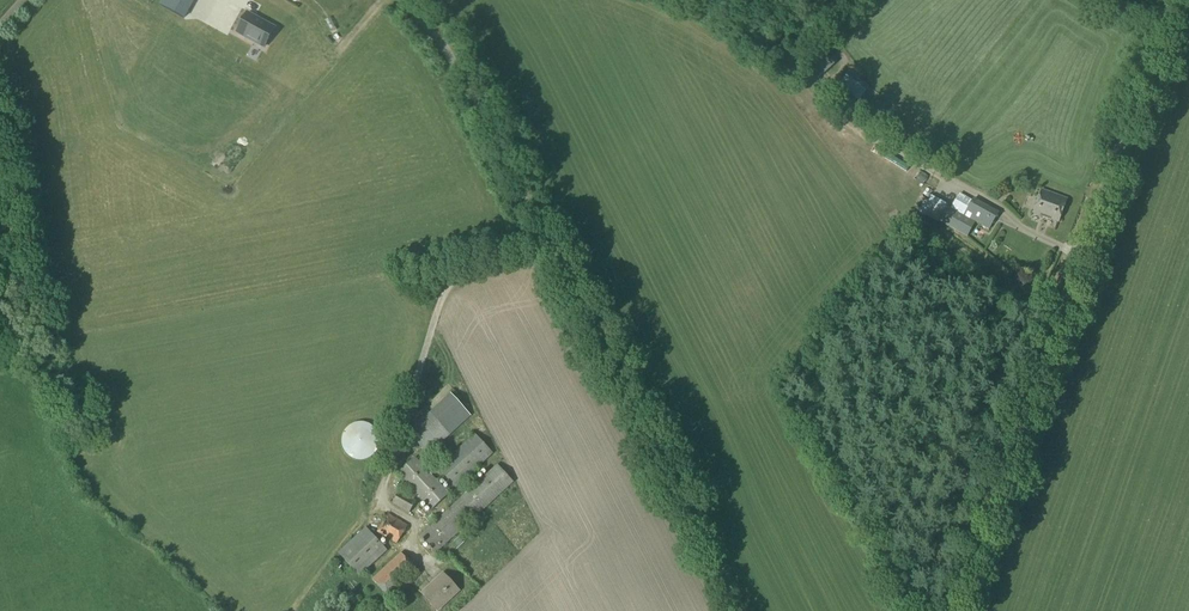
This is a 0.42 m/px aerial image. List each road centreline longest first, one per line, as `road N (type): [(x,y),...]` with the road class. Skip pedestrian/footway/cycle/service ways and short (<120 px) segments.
road 1 (unclassified): [(739,610),(468,72),(397,0)]
road 2 (unclassified): [(953,610),(1176,0)]

